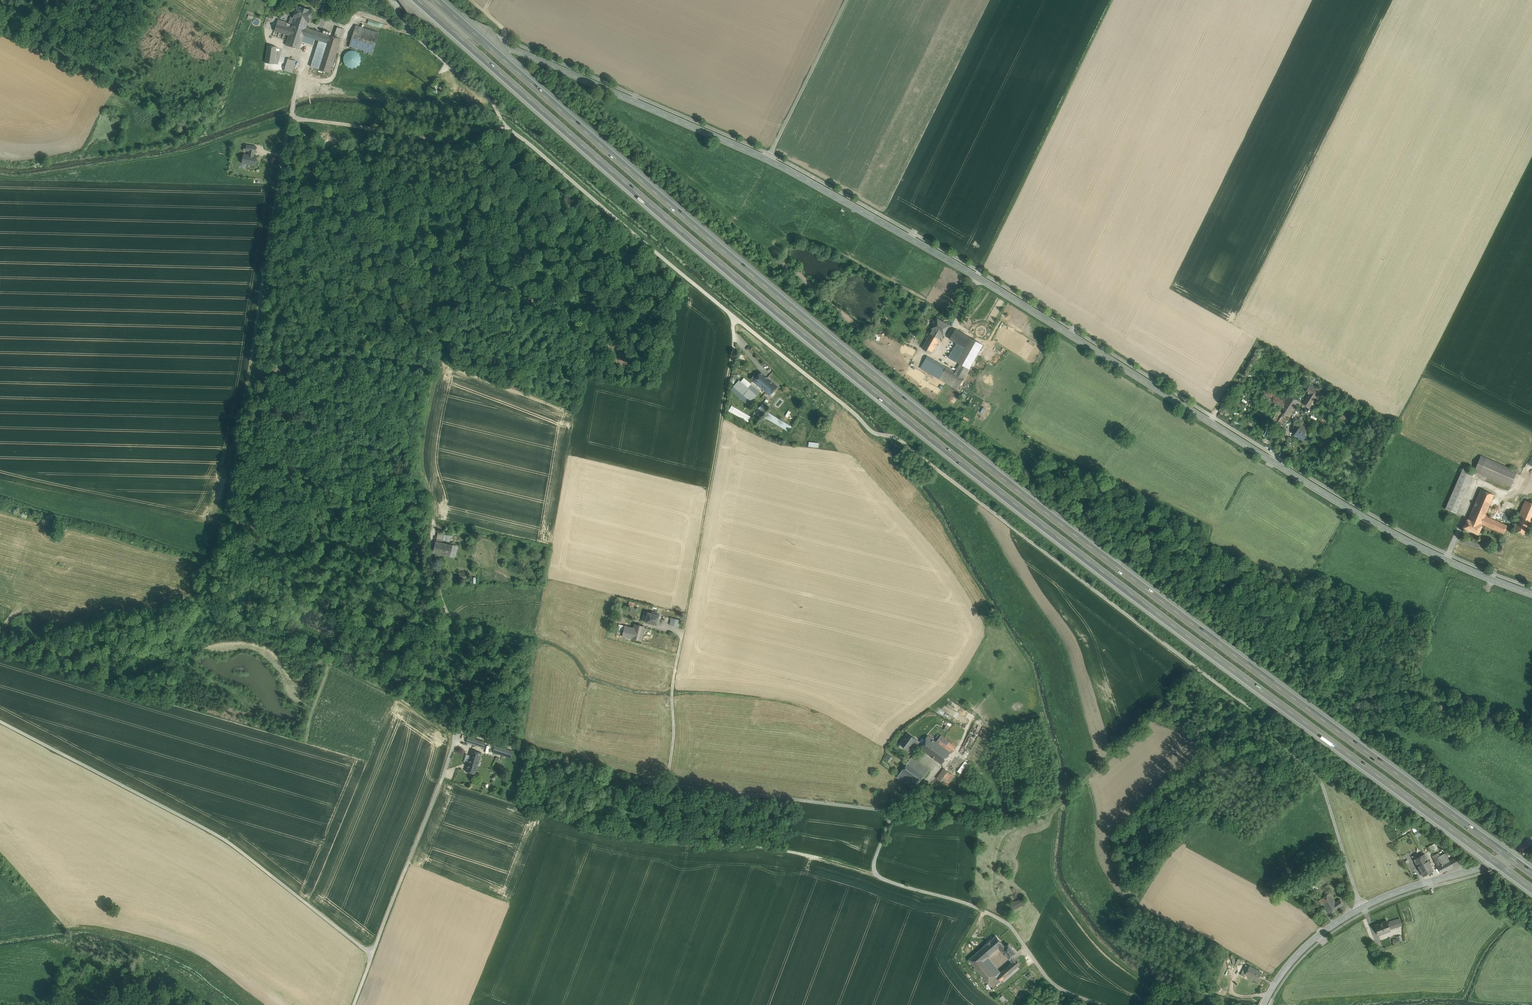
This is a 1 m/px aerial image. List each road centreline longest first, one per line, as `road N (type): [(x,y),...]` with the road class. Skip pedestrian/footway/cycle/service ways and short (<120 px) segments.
road 1 (motorway): [(419,0),(961,461),(1531,888)]
road 2 (motorway): [(1531,873),(871,373),(441,0)]
road 3 (unclassified): [(393,0),(414,34),(494,103),(506,125),(872,432),(902,442),(1253,711),(1322,782),(1361,908)]
road 4 (unclassified): [(1101,1004),(1066,992),(1012,929),(978,908),(888,882),(874,865),(889,830),(881,807),(621,779),(463,732),(453,738),(372,953)]
road 5 (secondary): [(1531,594),(1351,510),(976,276),(768,160)]
road 6 (unclassified): [(372,953),(233,841),(0,721)]
road 7 (secondary): [(768,160),(399,0)]
road 8 (track): [(506,125),(448,139),(297,117),(289,153),(269,151)]
road 9 (secondary): [(1531,841),(1484,867),(1361,908)]
road 10 (track): [(456,733),(452,622),(430,557)]
road 11 (unclassified): [(846,0),(768,160)]
road 12 (secondary): [(1361,908),(1287,966),(1264,1004)]

